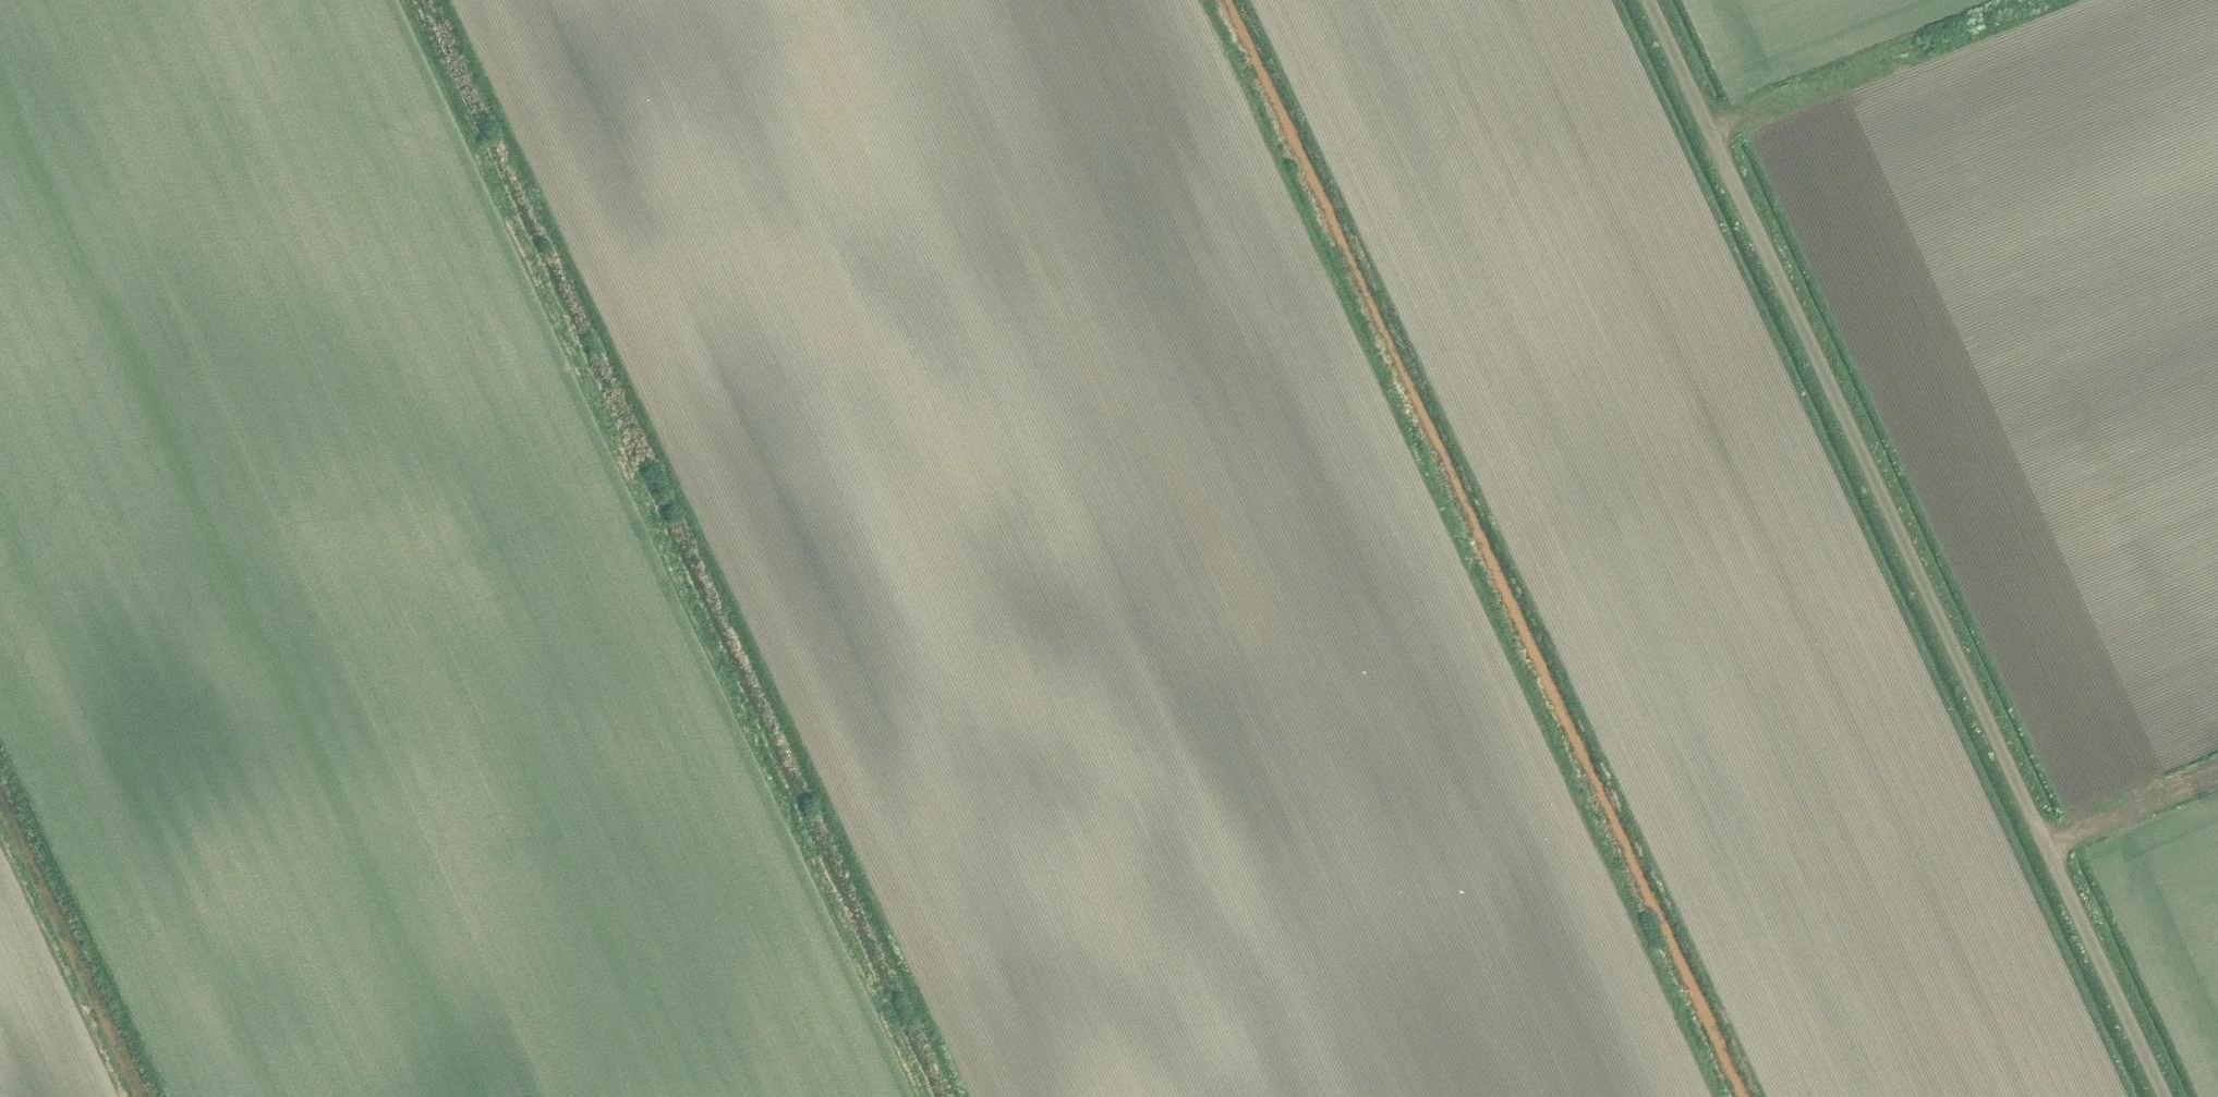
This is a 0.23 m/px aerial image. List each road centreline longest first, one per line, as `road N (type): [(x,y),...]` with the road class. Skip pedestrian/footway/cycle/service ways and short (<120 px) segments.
road 1 (unclassified): [(1653,0),(2164,1096)]

